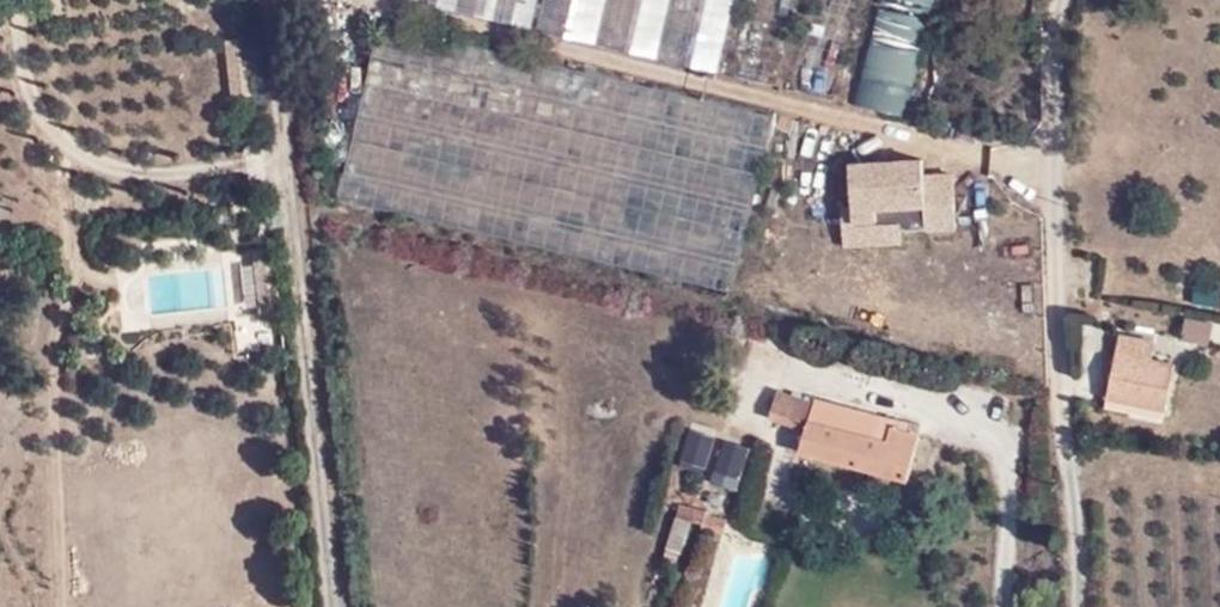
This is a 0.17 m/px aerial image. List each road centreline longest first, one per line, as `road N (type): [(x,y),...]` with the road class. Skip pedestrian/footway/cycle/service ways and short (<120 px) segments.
road 1 (track): [(274,0),(334,606)]
road 2 (unclassified): [(1063,0),(1054,185),(1086,606)]

